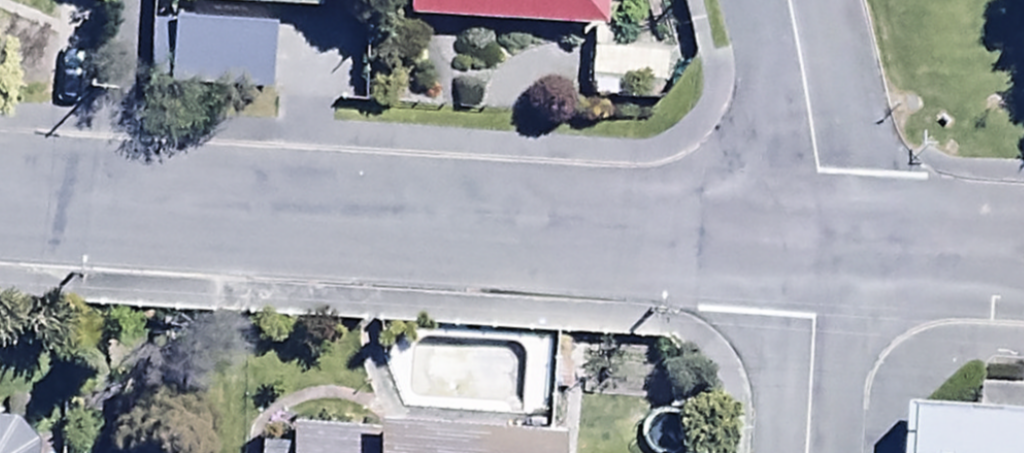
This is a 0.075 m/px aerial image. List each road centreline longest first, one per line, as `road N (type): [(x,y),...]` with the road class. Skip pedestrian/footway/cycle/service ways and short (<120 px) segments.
road 1 (residential): [(833,252),(0,199)]
road 2 (residential): [(833,252),(777,0)]
road 3 (residential): [(819,452),(833,252)]
road 4 (residential): [(1023,261),(833,252)]

